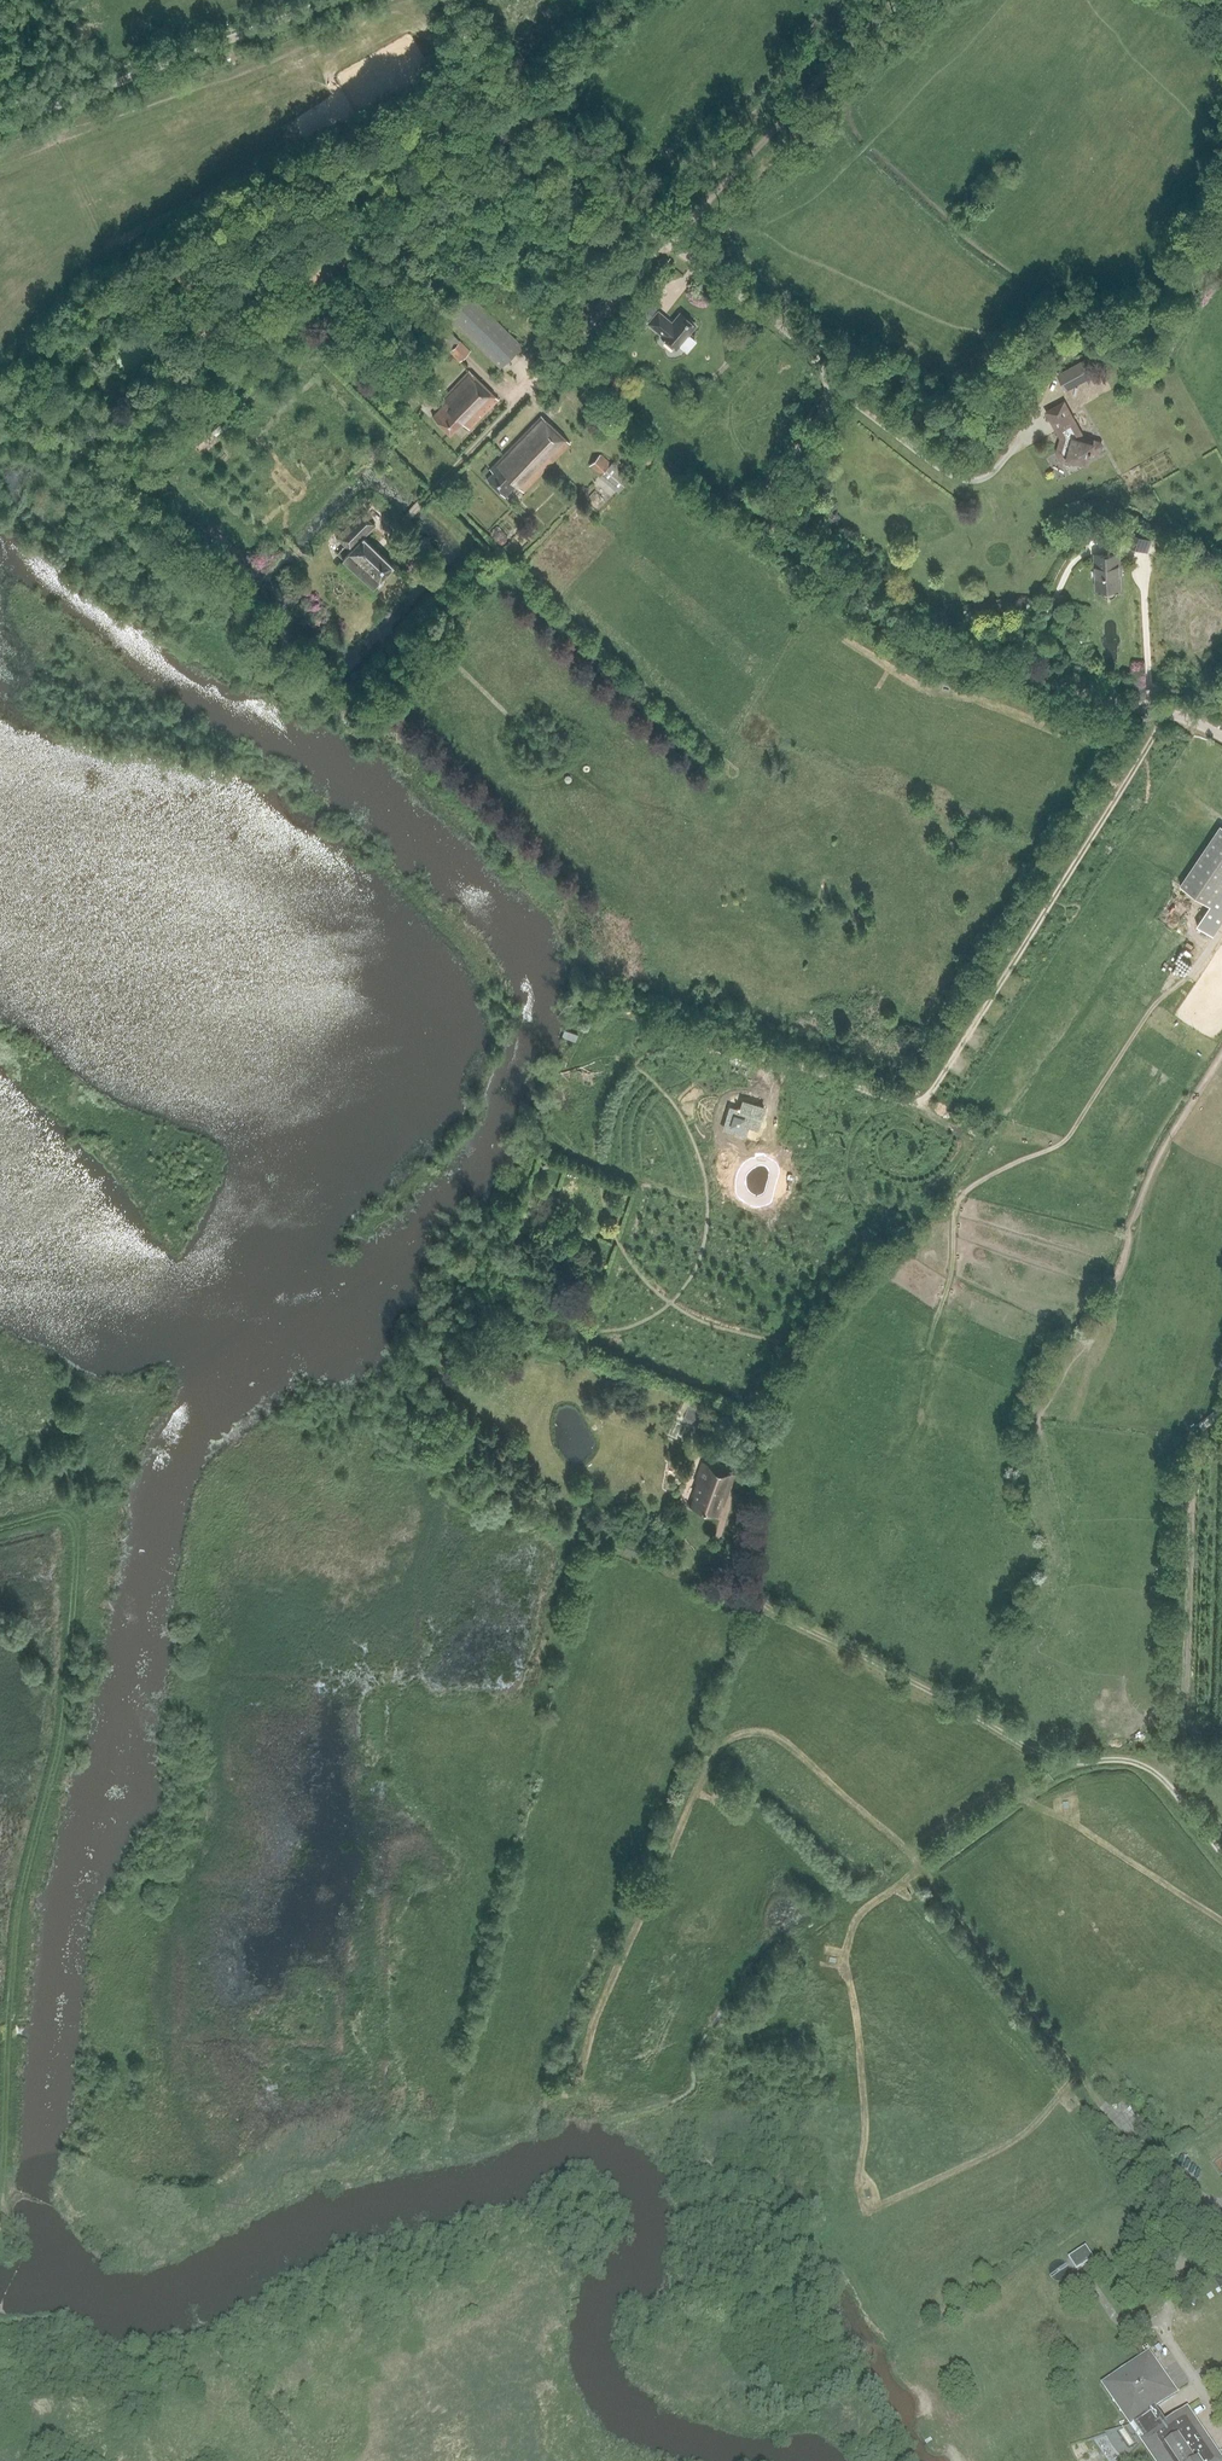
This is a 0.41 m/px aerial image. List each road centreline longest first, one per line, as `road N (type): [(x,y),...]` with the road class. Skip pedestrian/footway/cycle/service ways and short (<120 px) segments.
road 1 (unclassified): [(1221,737),(947,648),(884,617),(803,557),(779,529),(774,504),(826,407),(823,368),(546,135),(482,63),(445,0)]
road 2 (track): [(1161,713),(1131,778),(921,1114),(963,1138),(953,1175),(824,1296),(771,1375),(753,1593)]
road 3 (track): [(921,1114),(787,1064),(771,1068),(763,1073),(773,1100),(764,1141),(718,1197),(690,1201),(542,1147),(592,1024),(620,1019)]
road 4 (track): [(1150,1768),(1060,1764),(753,1593)]
road 5 (track): [(651,1187),(638,1199),(590,1342),(765,1409)]
road 6 (unclassified): [(331,0),(0,126)]
road 7 (track): [(689,219),(898,0)]
road 8 (track): [(620,1019),(763,1073)]

